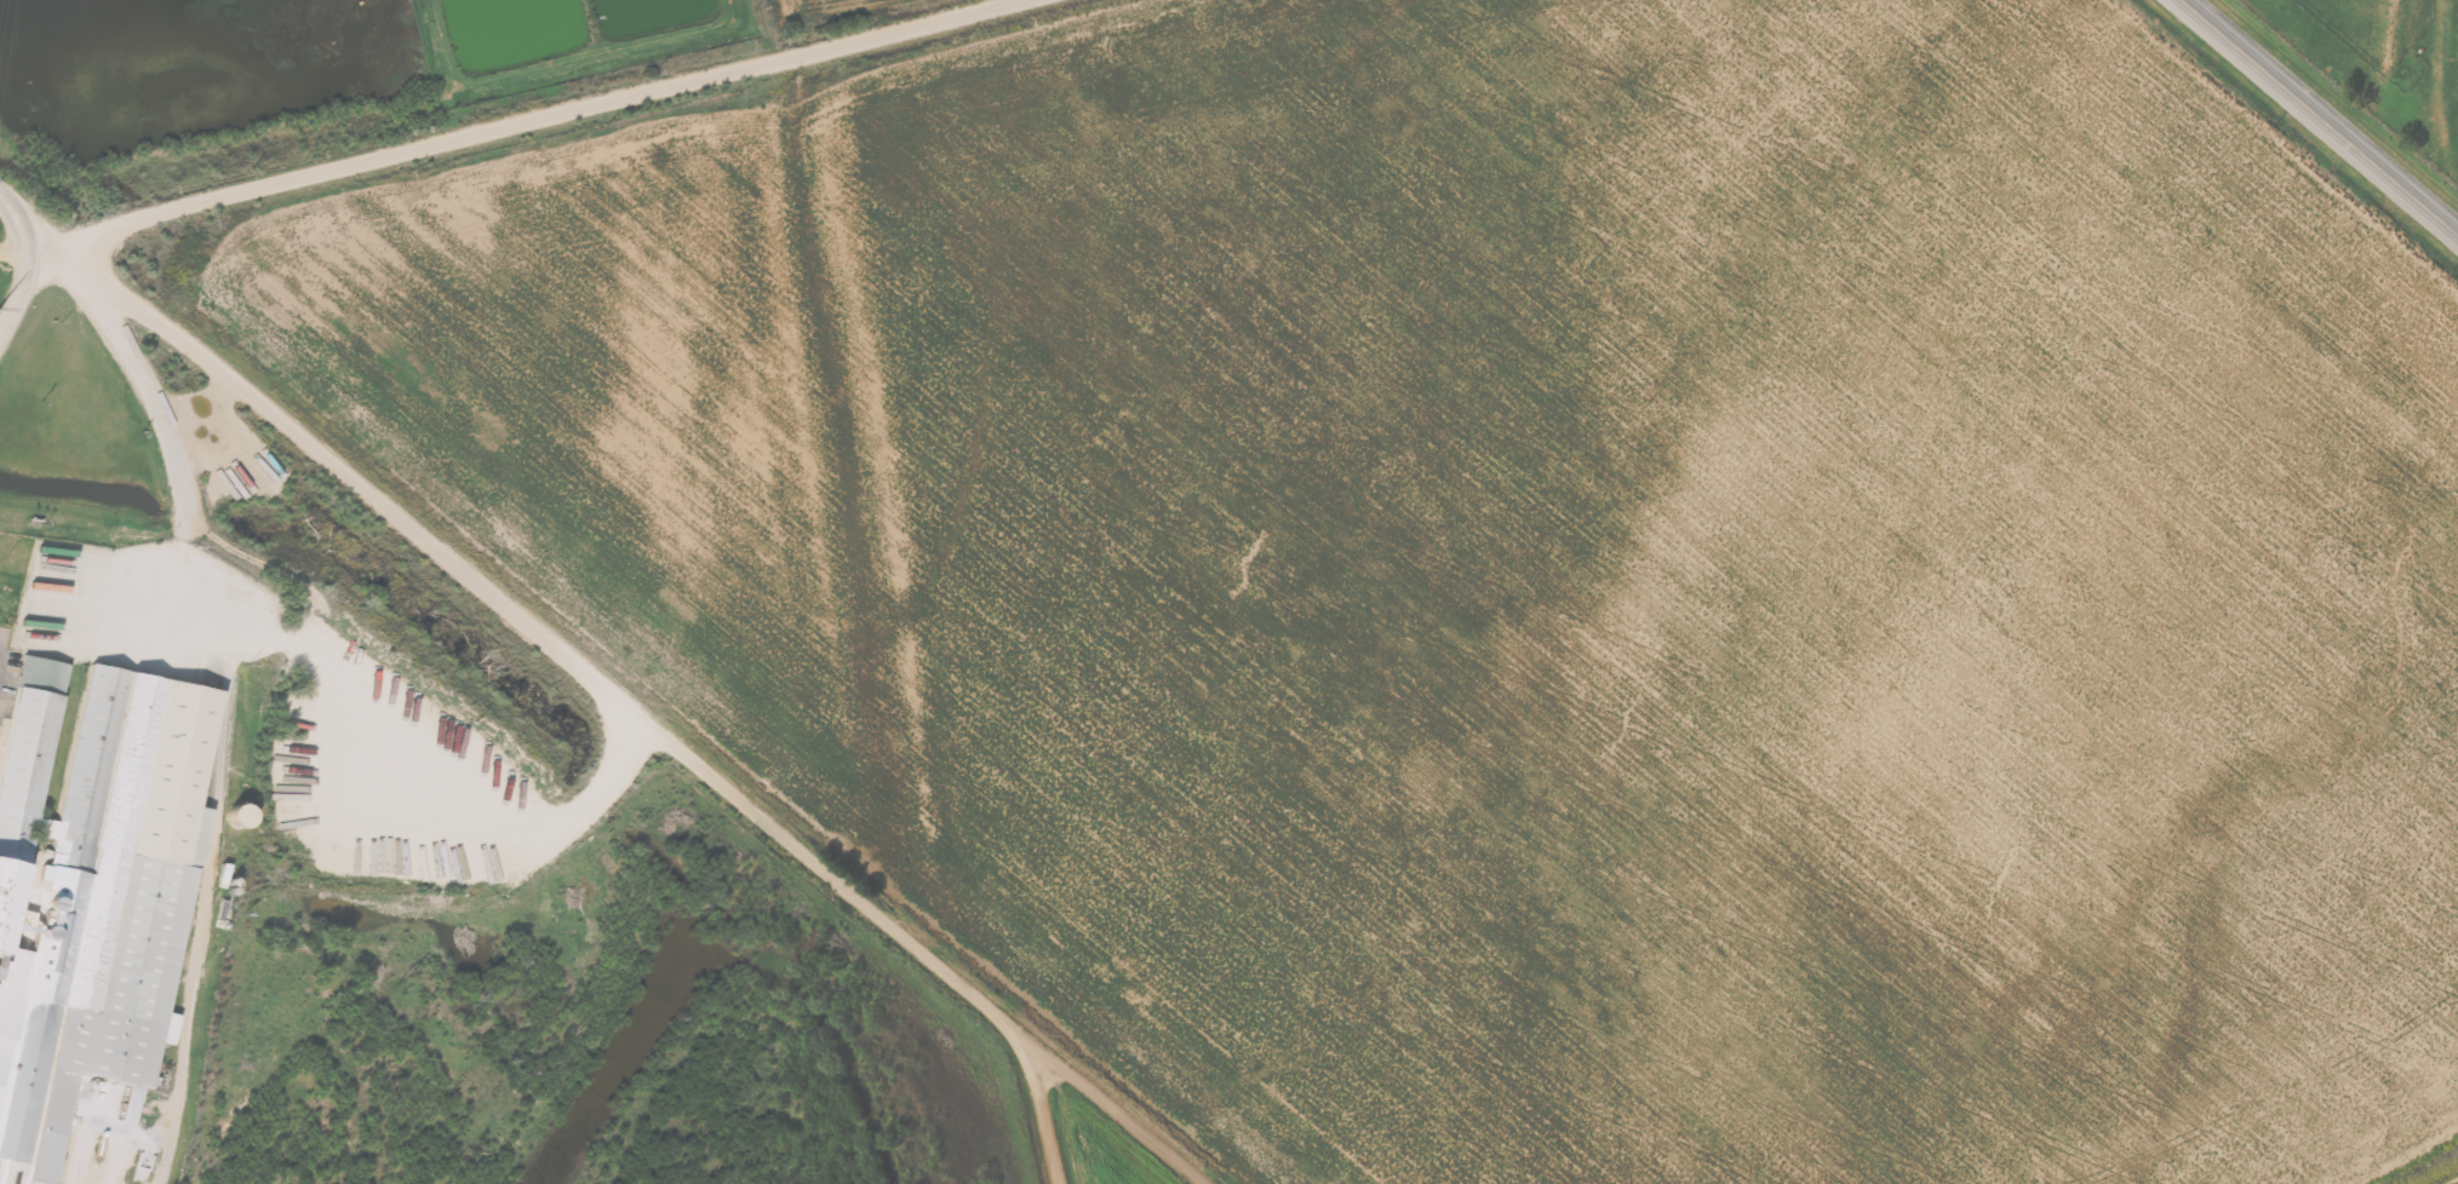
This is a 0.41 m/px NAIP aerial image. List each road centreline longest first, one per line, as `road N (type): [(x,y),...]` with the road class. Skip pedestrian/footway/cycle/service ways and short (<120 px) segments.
road 1 (residential): [(1186,1183),(58,242)]
road 2 (residential): [(0,255),(1001,0)]
road 3 (primary): [(2457,237),(2179,0)]
road 4 (residential): [(1045,1183),(1009,1040)]

